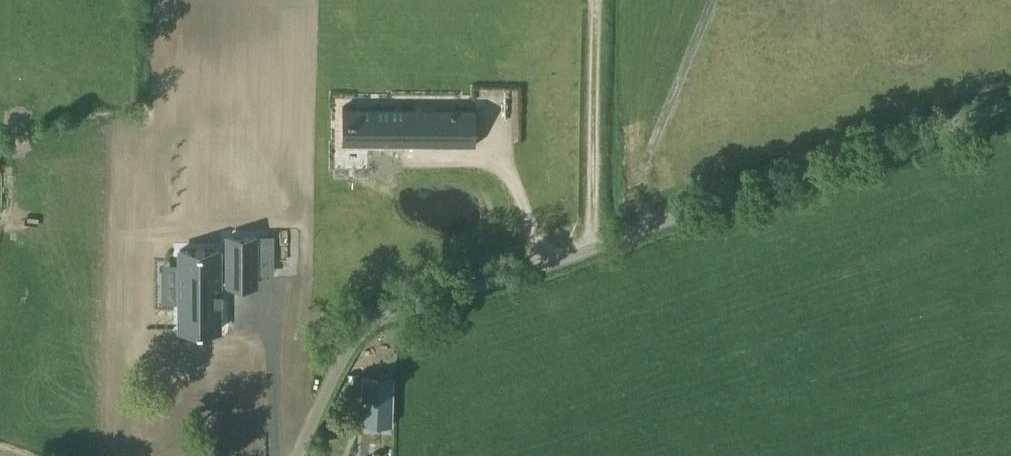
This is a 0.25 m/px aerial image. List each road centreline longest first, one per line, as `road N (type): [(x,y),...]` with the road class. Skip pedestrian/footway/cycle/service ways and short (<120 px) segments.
road 1 (unclassified): [(297,455),(345,353),(368,325),(404,306),(1010,107)]

